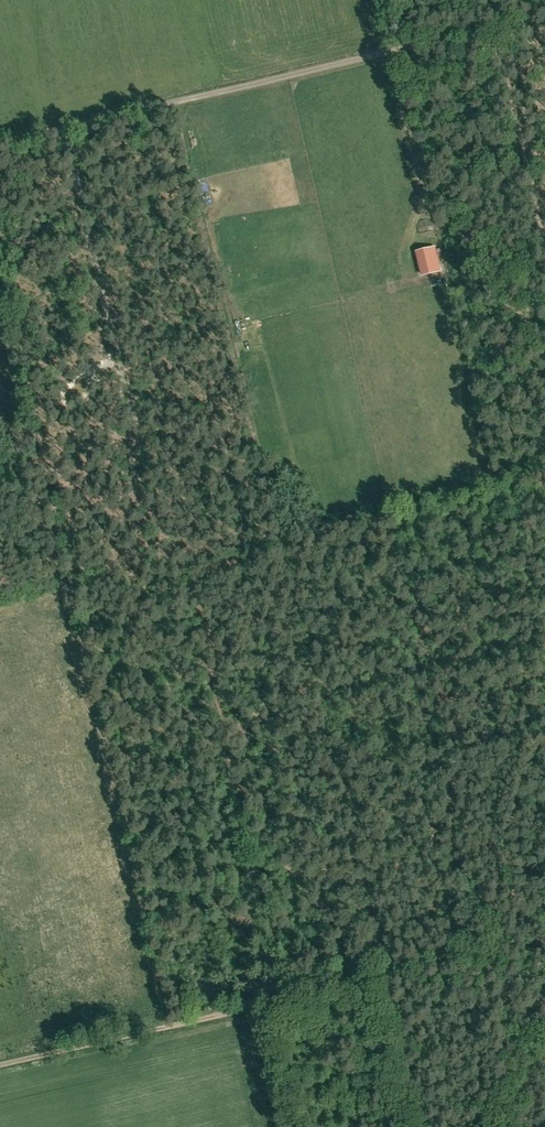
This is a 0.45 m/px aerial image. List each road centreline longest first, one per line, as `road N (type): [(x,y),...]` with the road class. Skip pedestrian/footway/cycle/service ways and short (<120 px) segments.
road 1 (track): [(544,937),(0,1070)]
road 2 (track): [(493,26),(67,127)]
road 3 (track): [(493,26),(544,247)]

